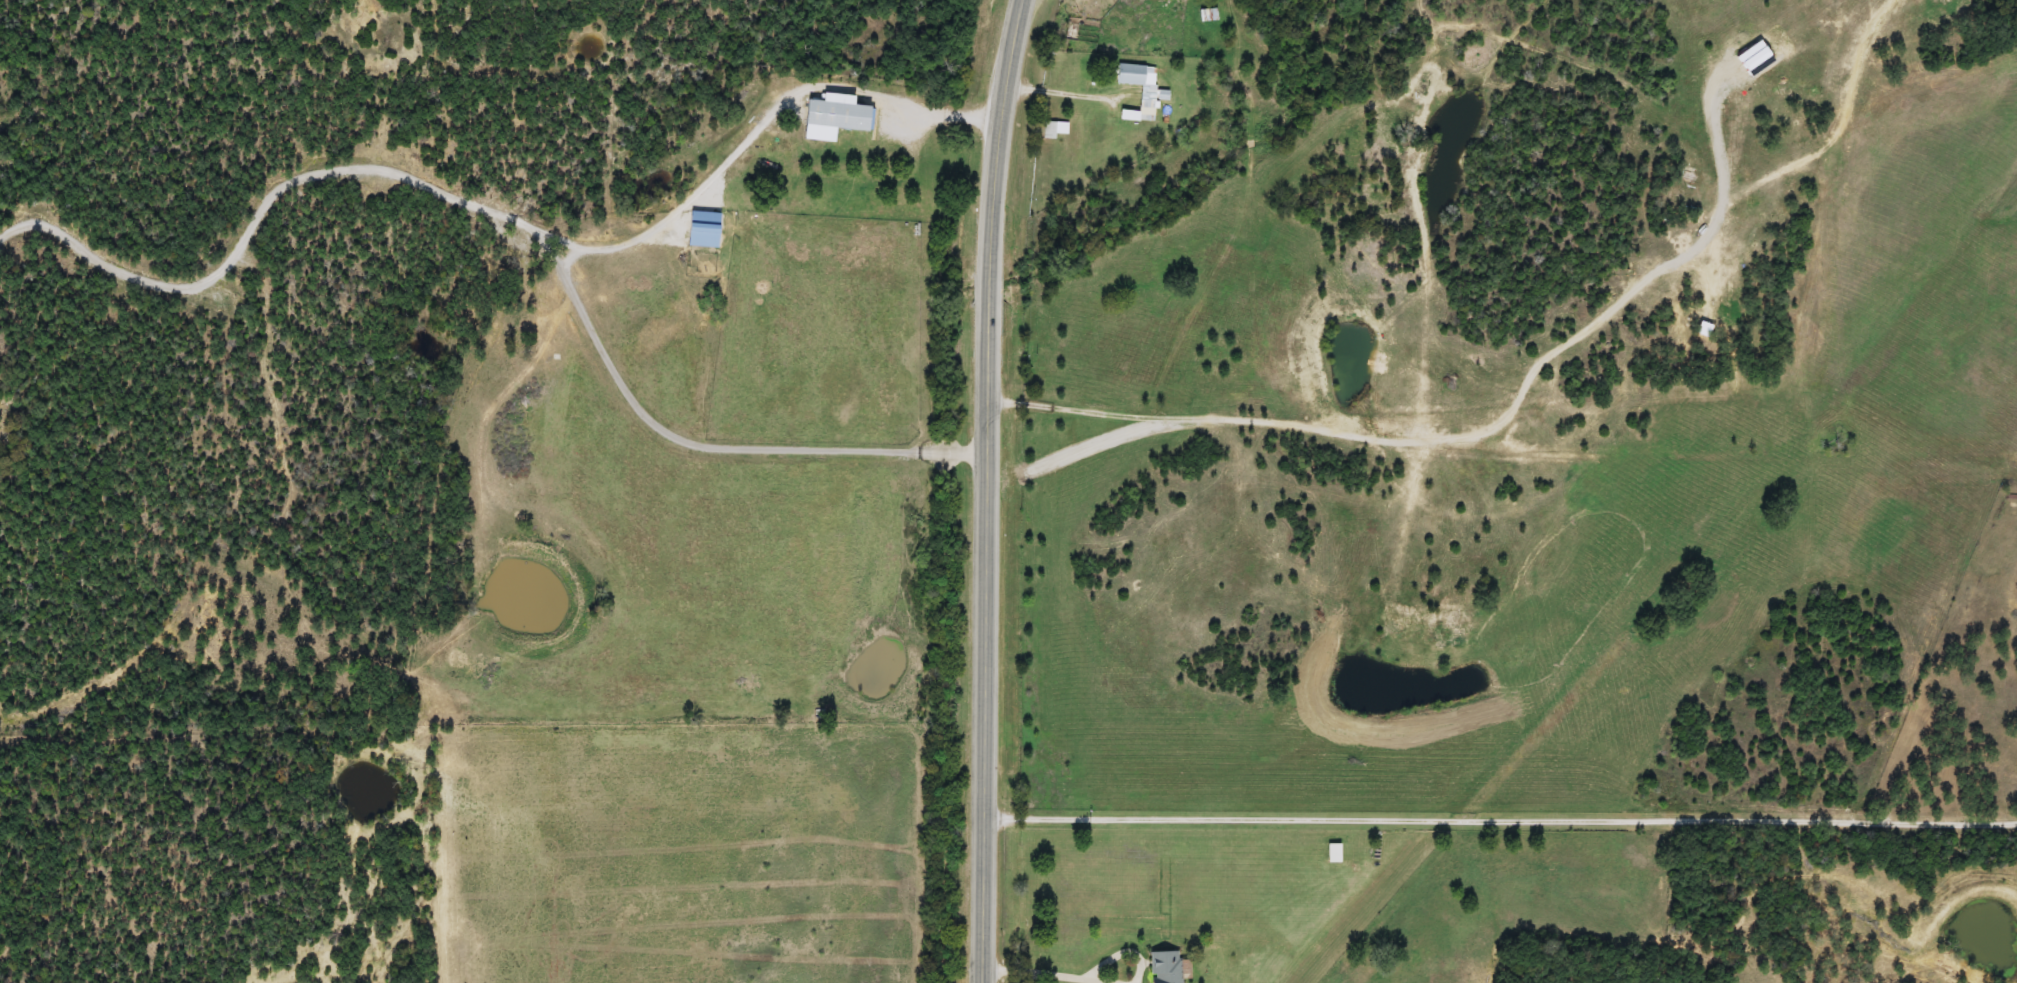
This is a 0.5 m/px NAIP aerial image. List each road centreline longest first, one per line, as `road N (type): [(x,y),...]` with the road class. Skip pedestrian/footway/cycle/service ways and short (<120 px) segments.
road 1 (trunk): [(982,982),(989,233),(1022,0)]

